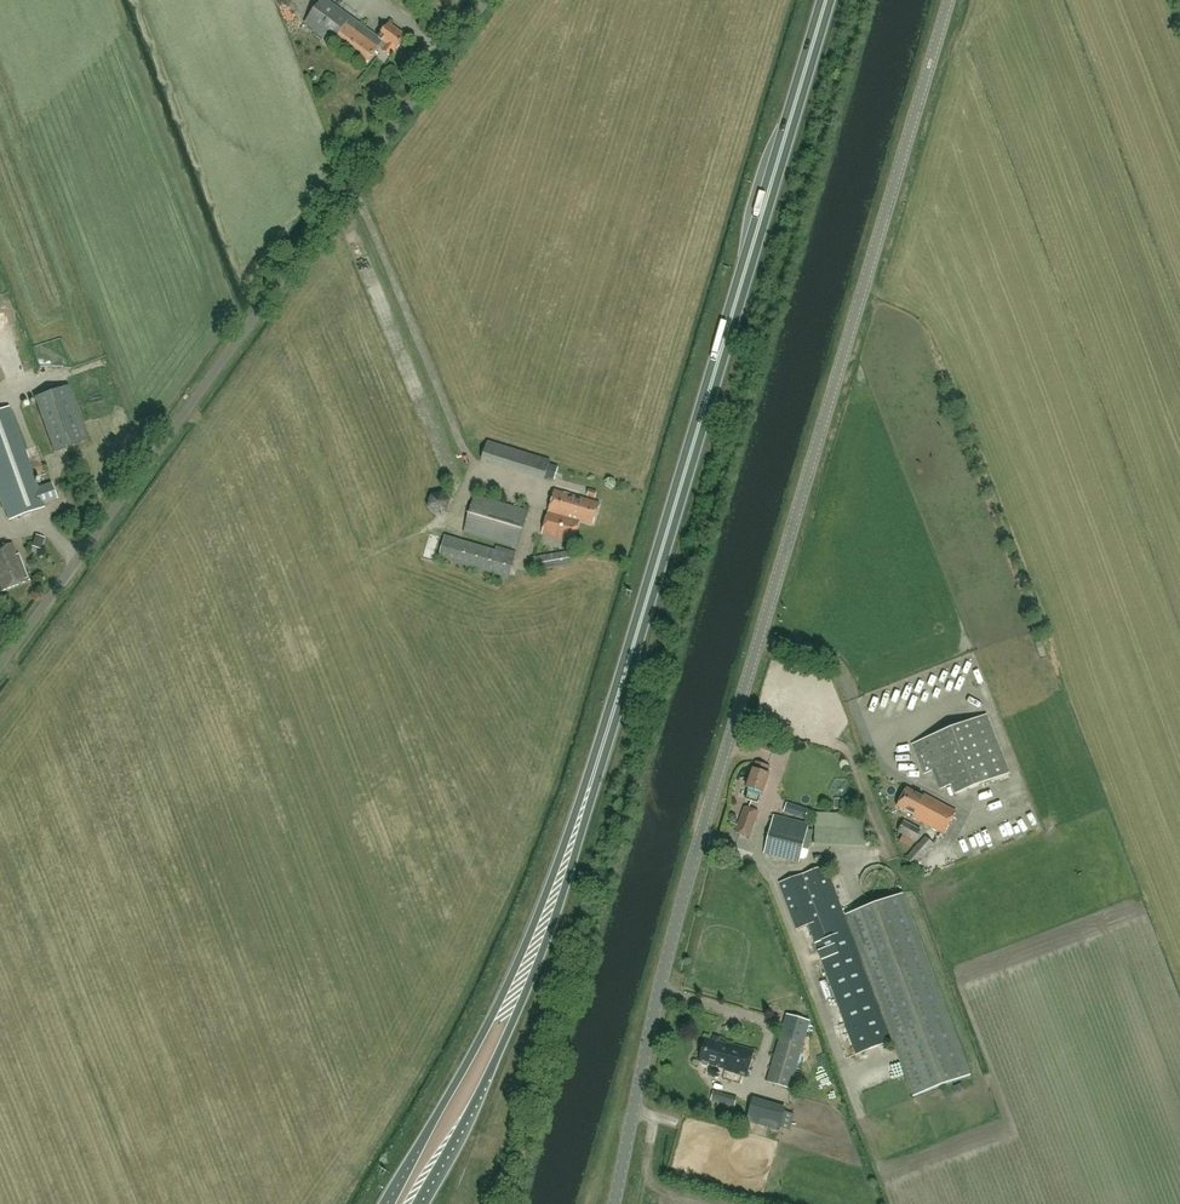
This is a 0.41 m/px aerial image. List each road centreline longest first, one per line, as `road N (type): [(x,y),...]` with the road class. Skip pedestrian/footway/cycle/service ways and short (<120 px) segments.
road 1 (tertiary): [(616,1203),(694,854),(947,0)]
road 2 (unclassified): [(0,677),(492,0)]
road 3 (trunk): [(618,697),(828,0)]
road 4 (trunk): [(618,697),(502,997),(388,1203)]
road 5 (trunk): [(416,1203),(481,1089),(555,921),(618,697)]

